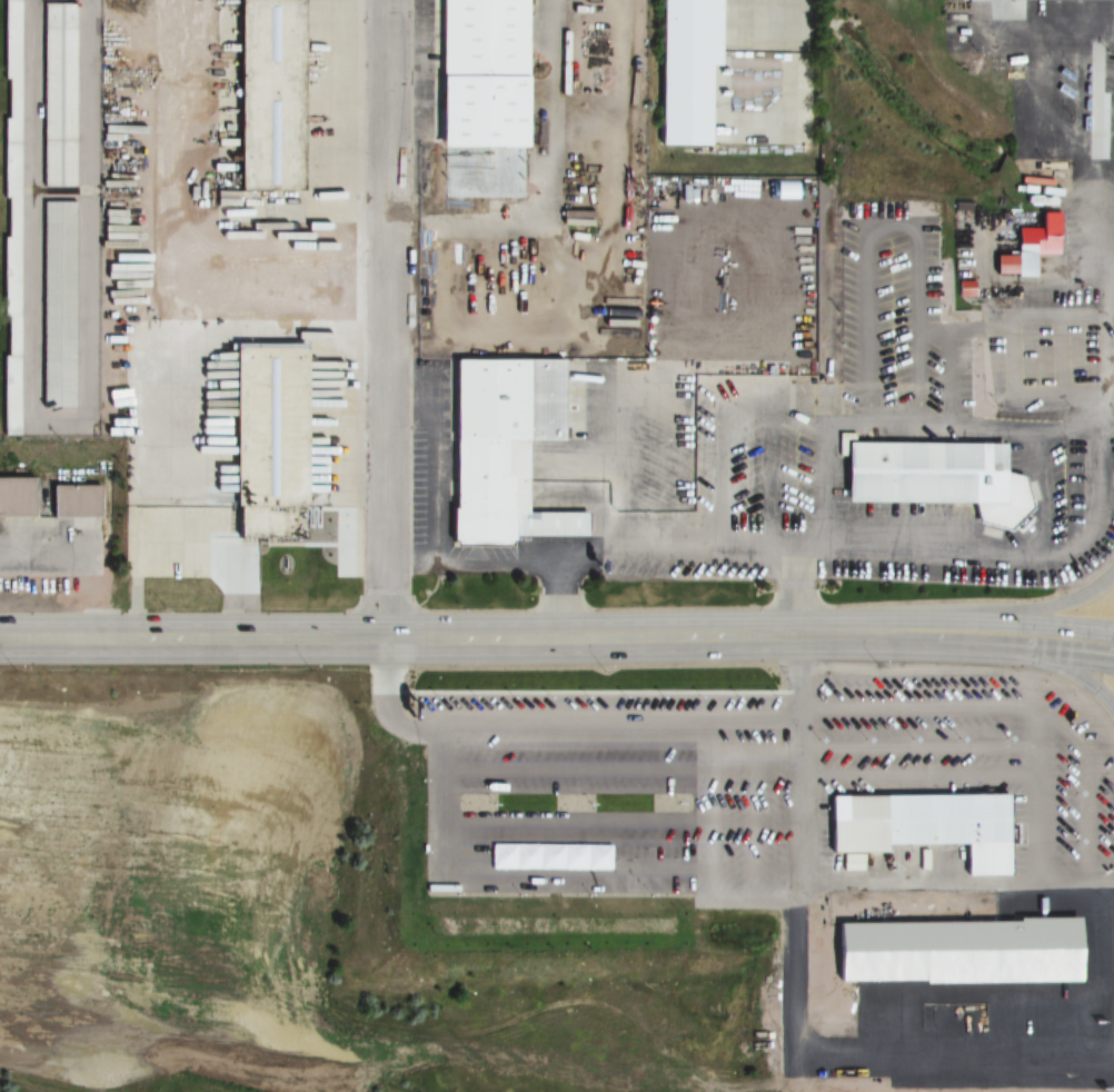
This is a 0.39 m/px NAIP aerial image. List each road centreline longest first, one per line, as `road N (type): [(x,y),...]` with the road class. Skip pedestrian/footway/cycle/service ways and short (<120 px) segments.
road 1 (primary): [(0,639),(972,637)]
road 2 (residential): [(386,285),(386,639)]
road 3 (residential): [(386,285),(386,0)]
road 4 (primary): [(972,637),(1054,661),(1113,707)]
road 5 (primary): [(1113,575),(1082,597),(972,637)]
road 6 (primary): [(972,637),(1113,650)]

